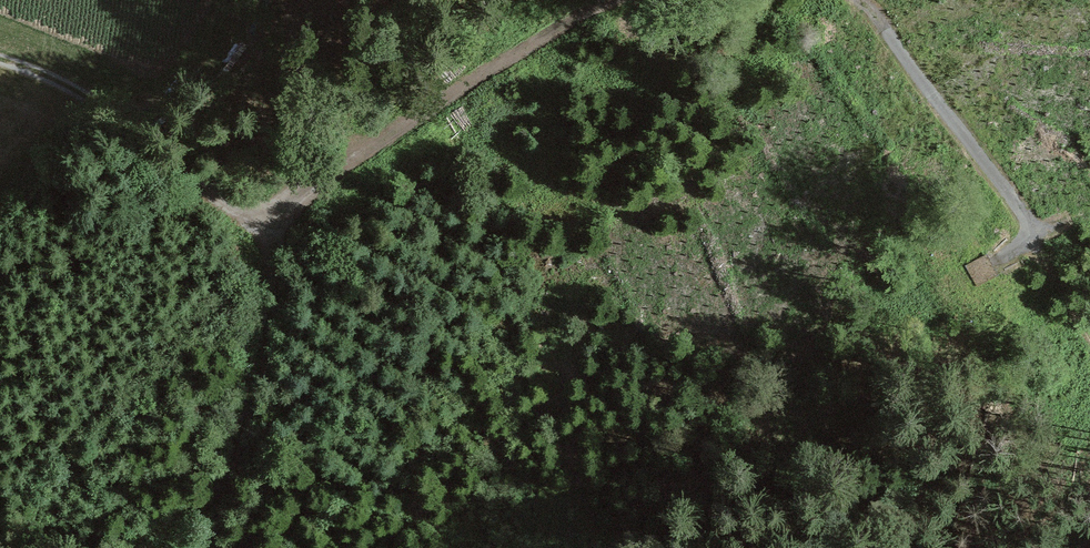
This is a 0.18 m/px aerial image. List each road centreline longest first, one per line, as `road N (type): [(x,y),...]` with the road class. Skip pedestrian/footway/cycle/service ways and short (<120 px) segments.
road 1 (track): [(263,221),(516,50),(615,0)]
road 2 (track): [(263,221),(208,197),(134,122),(0,60)]
road 3 (track): [(861,0),(1034,234)]

